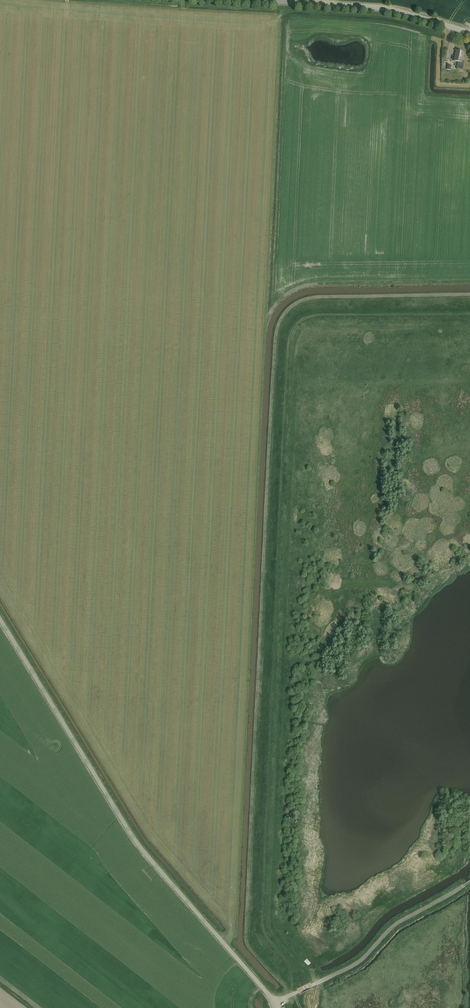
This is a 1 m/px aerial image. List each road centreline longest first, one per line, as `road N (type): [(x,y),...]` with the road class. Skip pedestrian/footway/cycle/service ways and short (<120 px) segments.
road 1 (unclassified): [(275,1007),(130,833),(0,619)]
road 2 (tertiary): [(253,0),(387,8),(469,33)]

